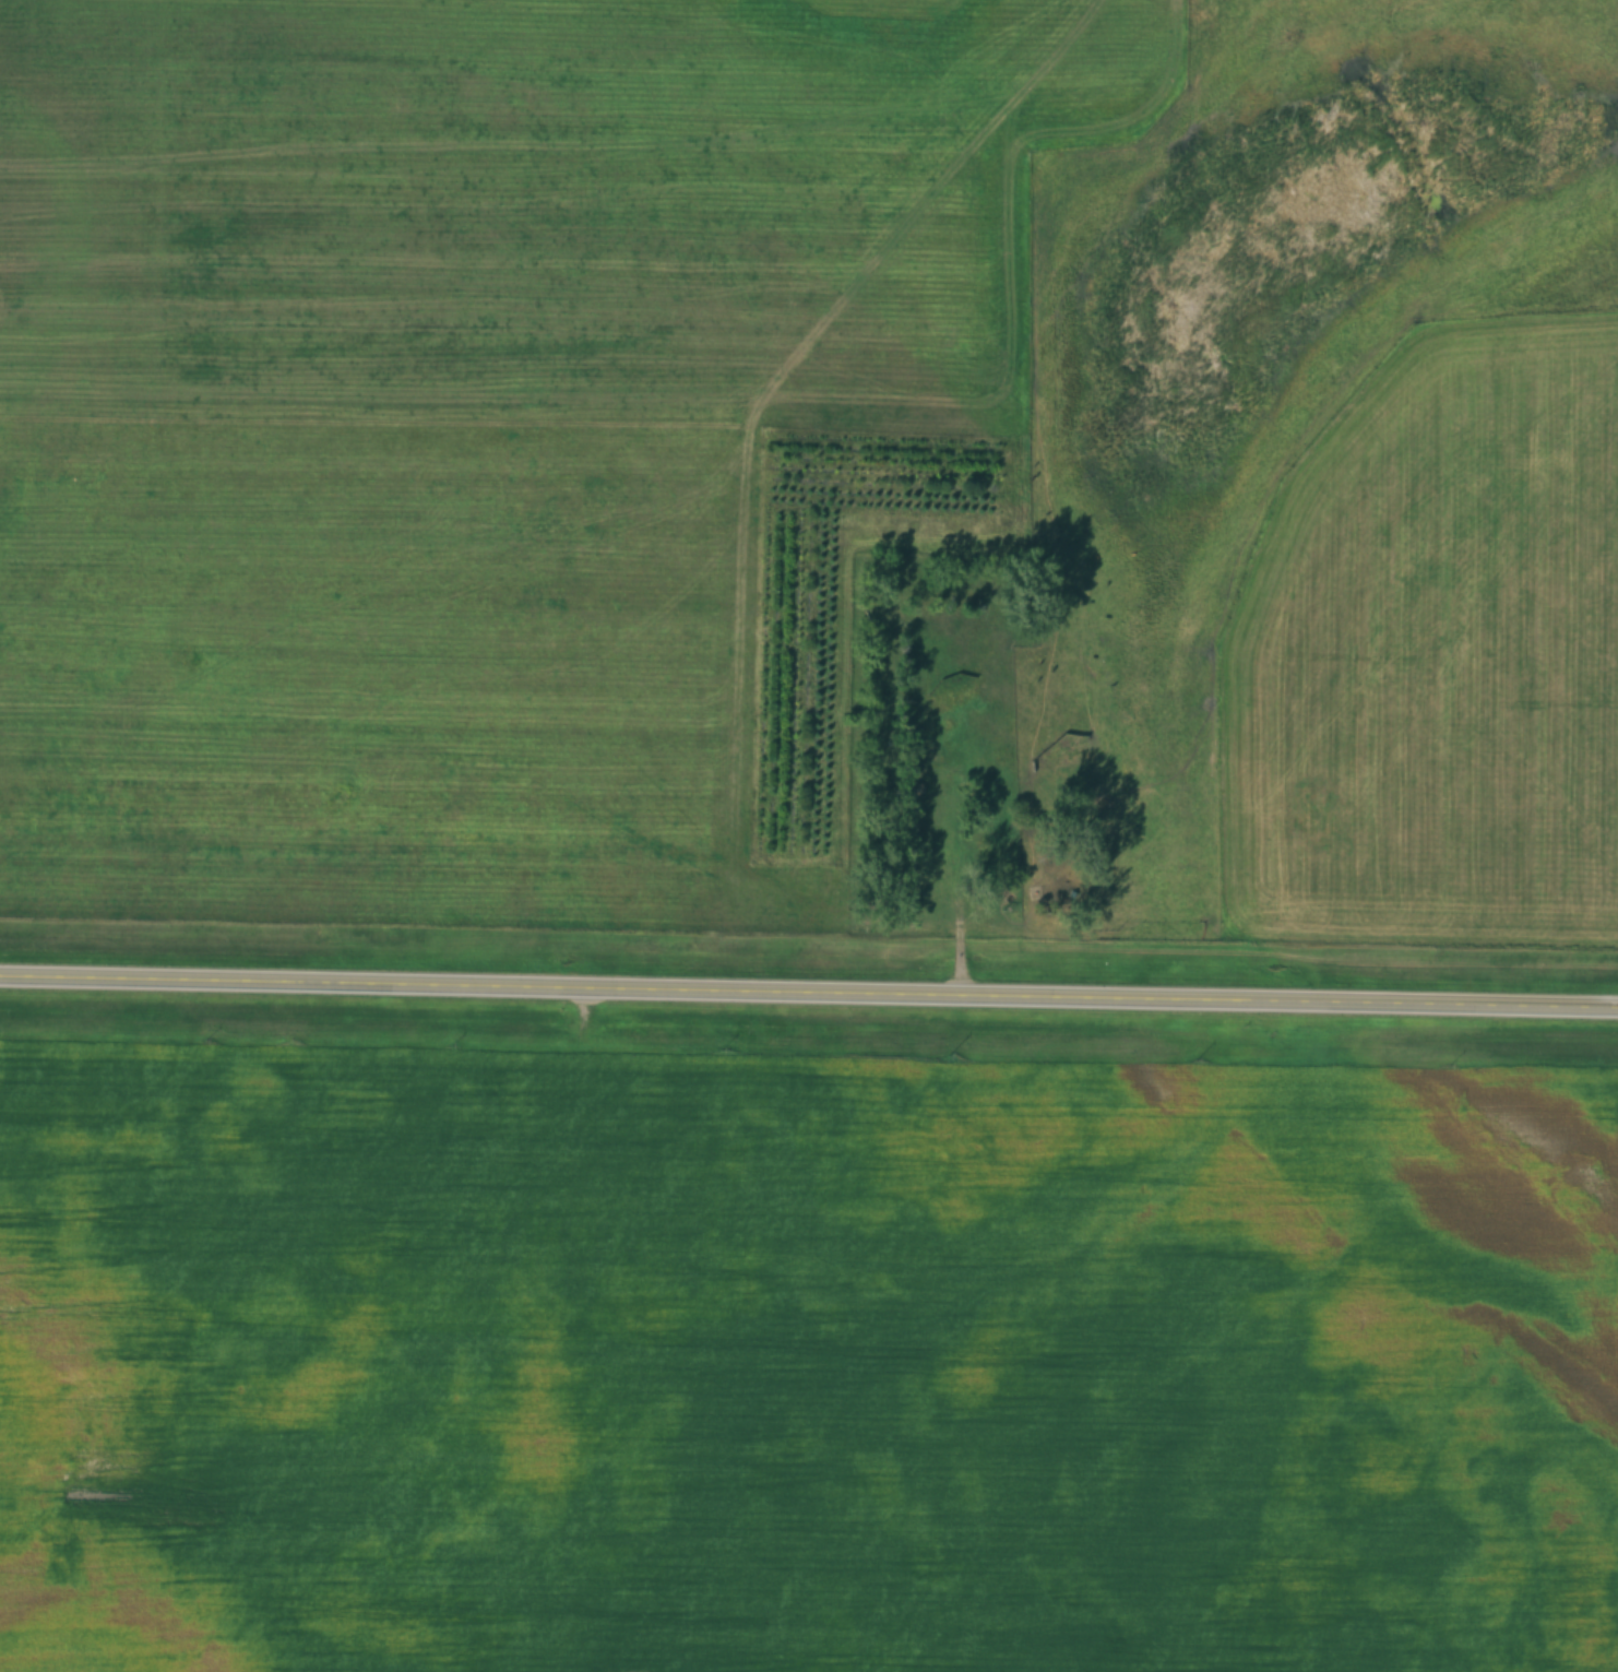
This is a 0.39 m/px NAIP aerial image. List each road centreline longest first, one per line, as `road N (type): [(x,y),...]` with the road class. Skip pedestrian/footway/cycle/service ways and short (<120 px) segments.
road 1 (secondary): [(1617,1010),(0,979)]

